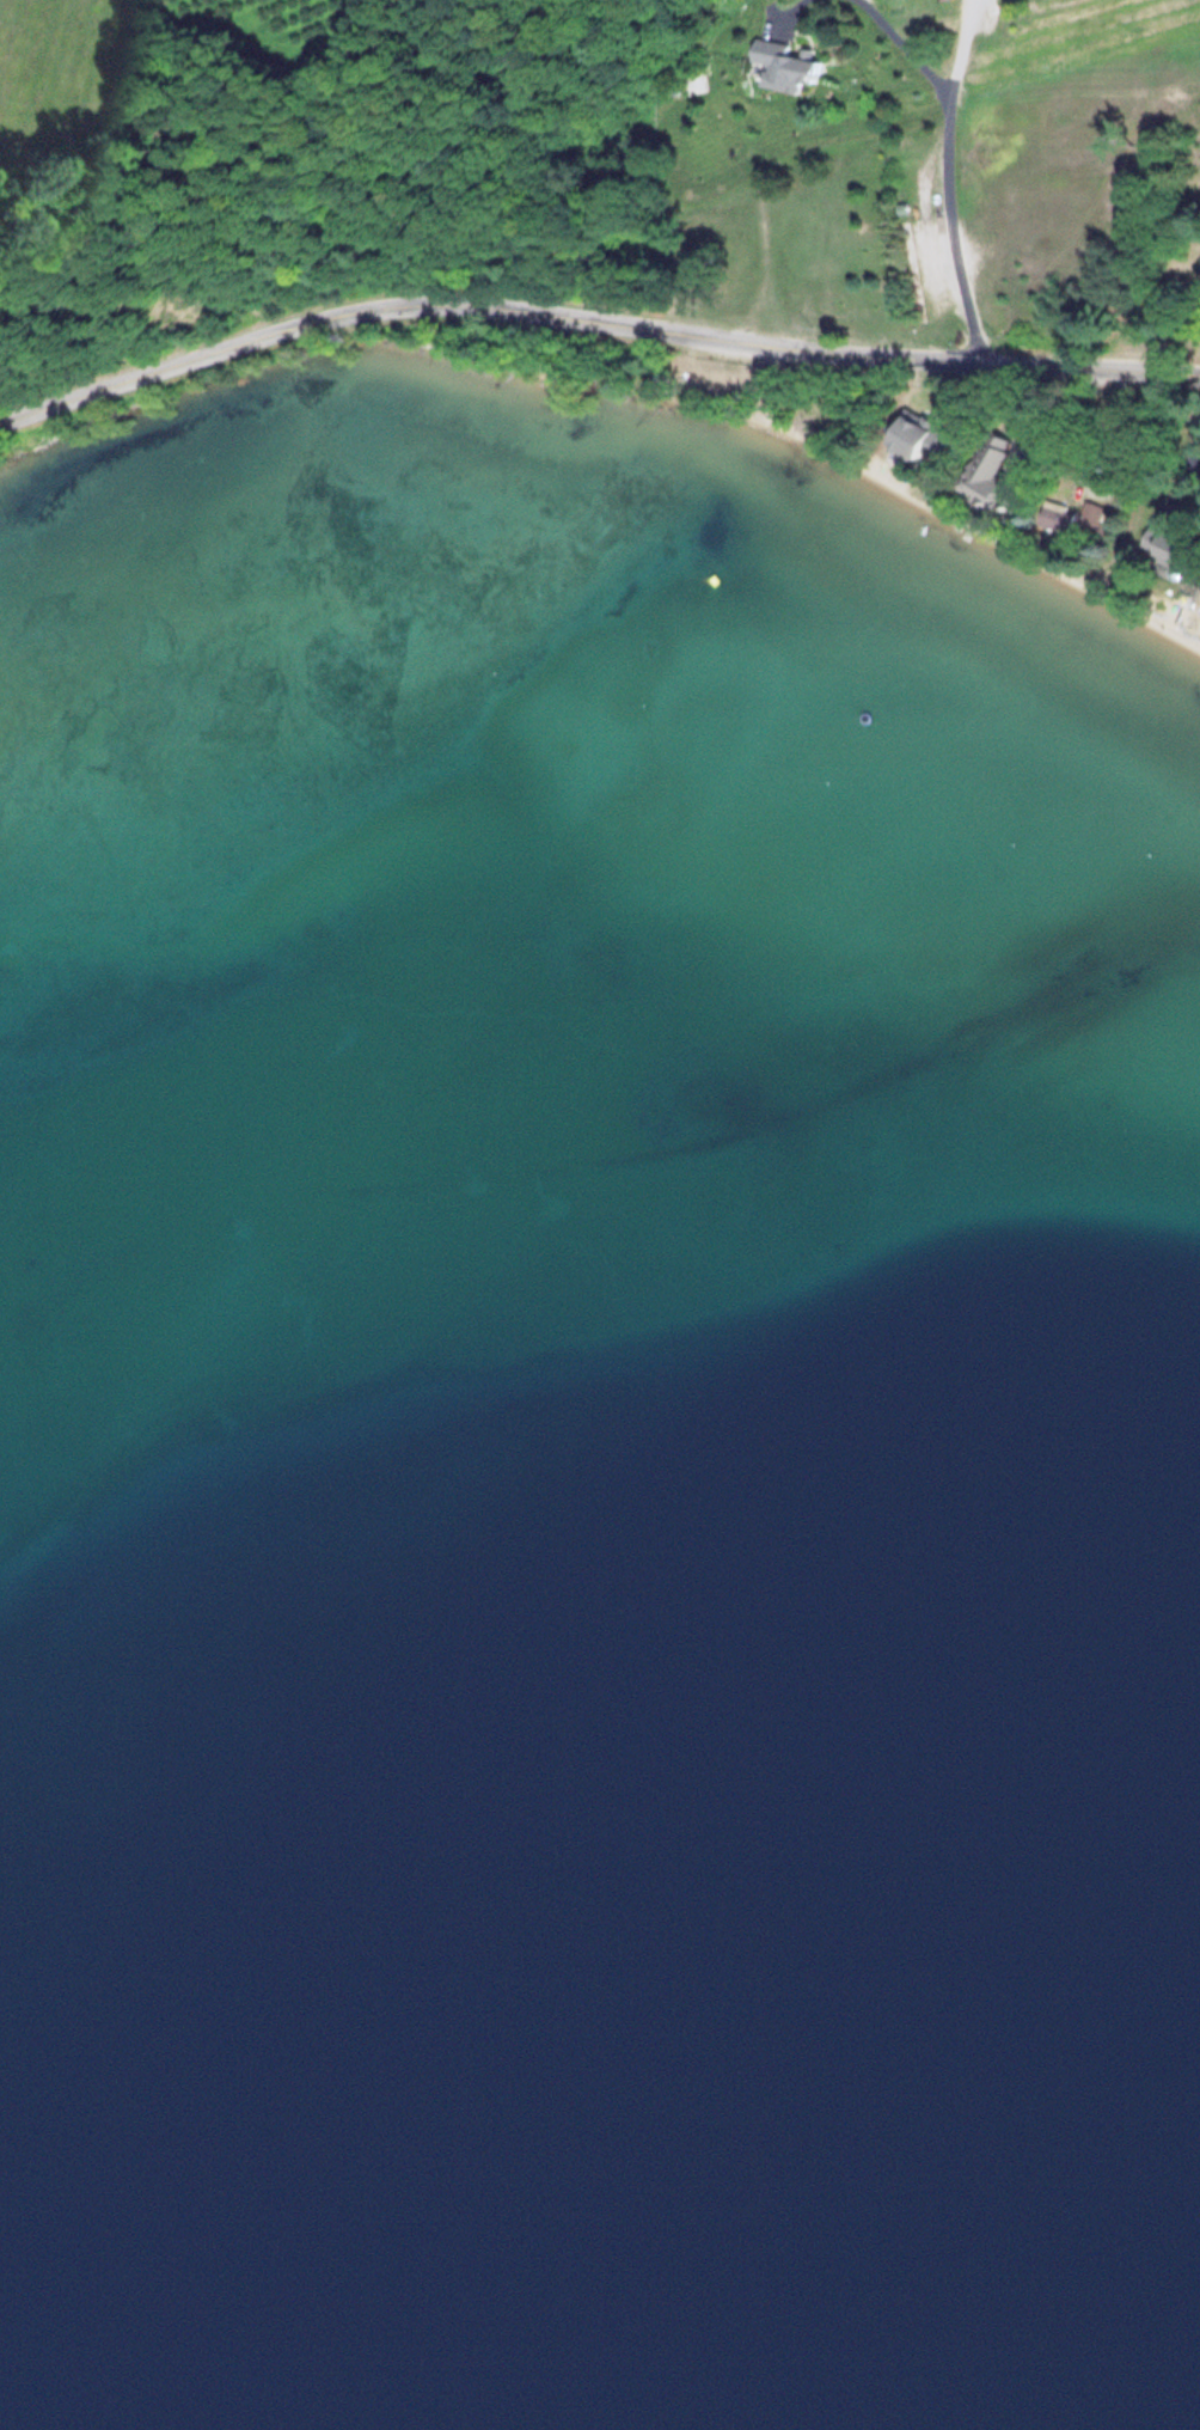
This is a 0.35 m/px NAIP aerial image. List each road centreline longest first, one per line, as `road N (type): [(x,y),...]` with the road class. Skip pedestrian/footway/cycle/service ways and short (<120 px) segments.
road 1 (residential): [(0,424),(282,326),(403,304),(540,311),(873,356),(1199,373)]

